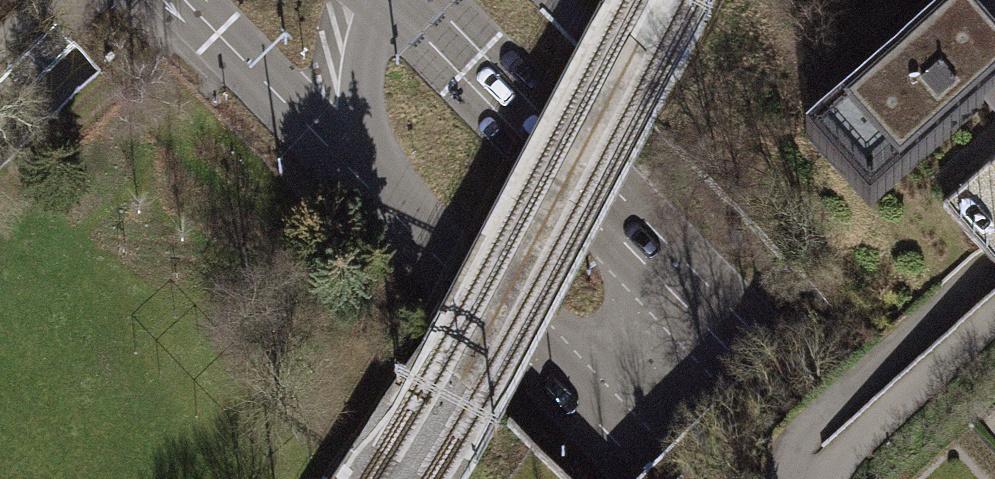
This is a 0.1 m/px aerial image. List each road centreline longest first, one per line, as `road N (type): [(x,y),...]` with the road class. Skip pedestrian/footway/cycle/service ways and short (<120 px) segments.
road 1 (primary): [(871,478),(395,0)]
road 2 (primary): [(378,199),(652,478)]
road 3 (primary): [(179,0),(378,199)]
road 4 (tertiary): [(359,0),(346,117),(378,199)]

